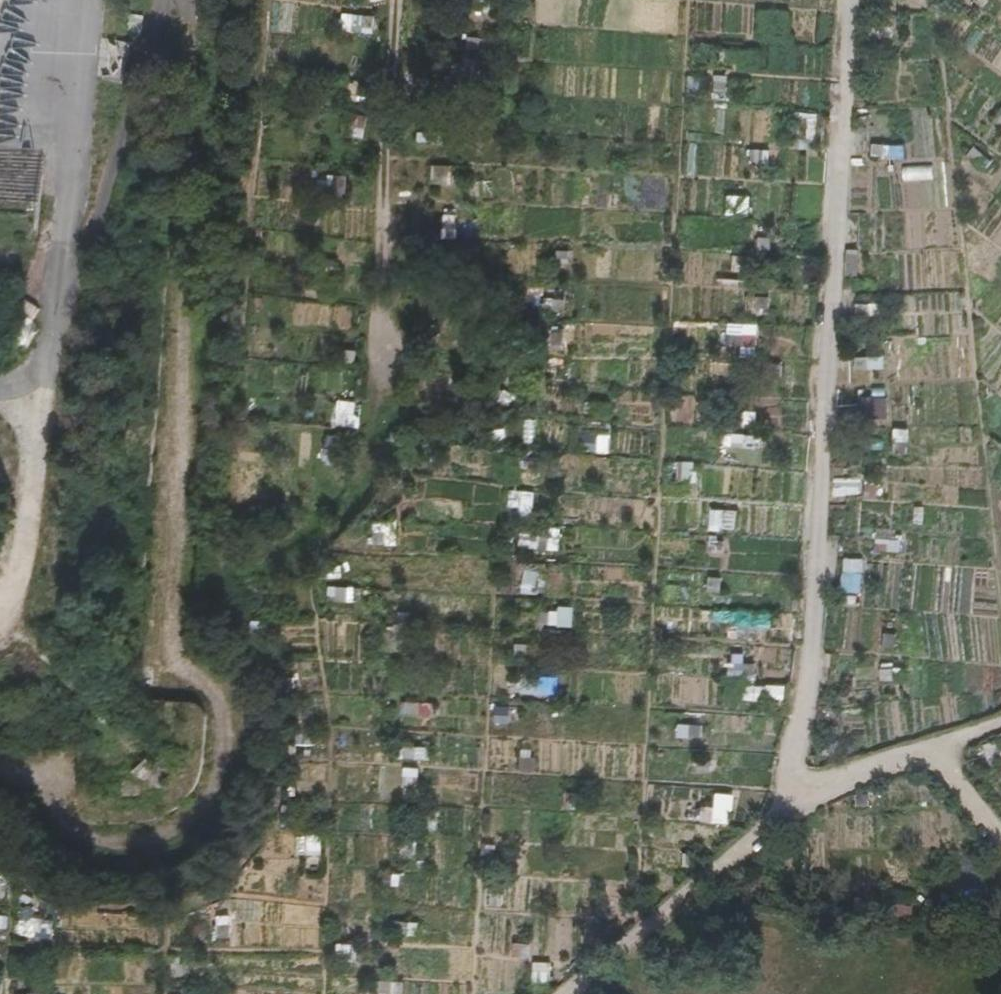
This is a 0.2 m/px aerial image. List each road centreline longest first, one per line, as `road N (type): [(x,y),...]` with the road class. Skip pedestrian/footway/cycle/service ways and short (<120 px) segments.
road 1 (track): [(789,806),(813,637),(850,0)]
road 2 (track): [(929,752),(789,806),(561,993)]

